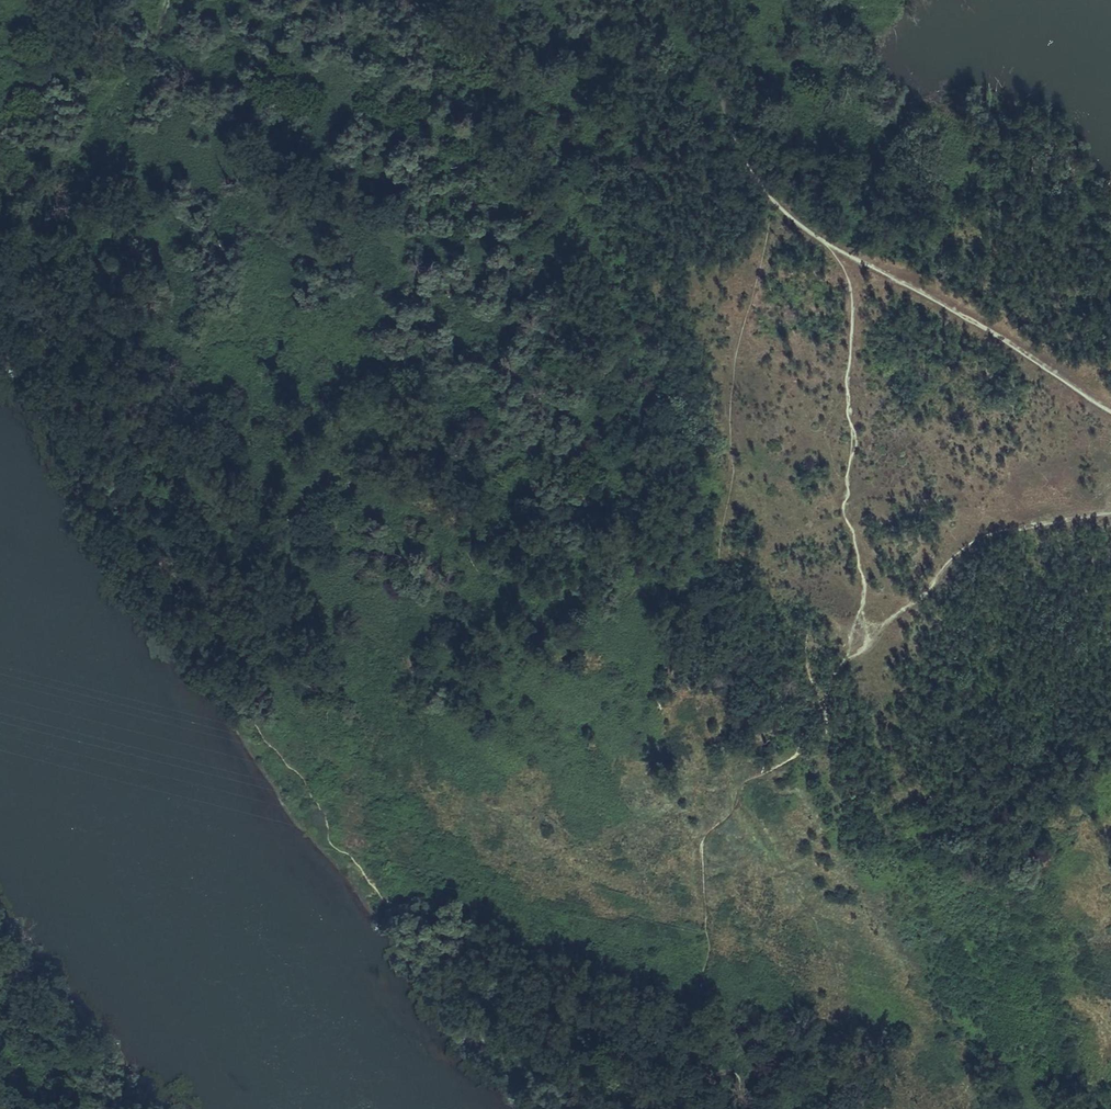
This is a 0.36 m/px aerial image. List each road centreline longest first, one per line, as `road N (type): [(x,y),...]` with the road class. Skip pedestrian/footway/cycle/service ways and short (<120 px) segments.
road 1 (track): [(662,0),(702,58),(746,159),(793,216),(1110,410)]

